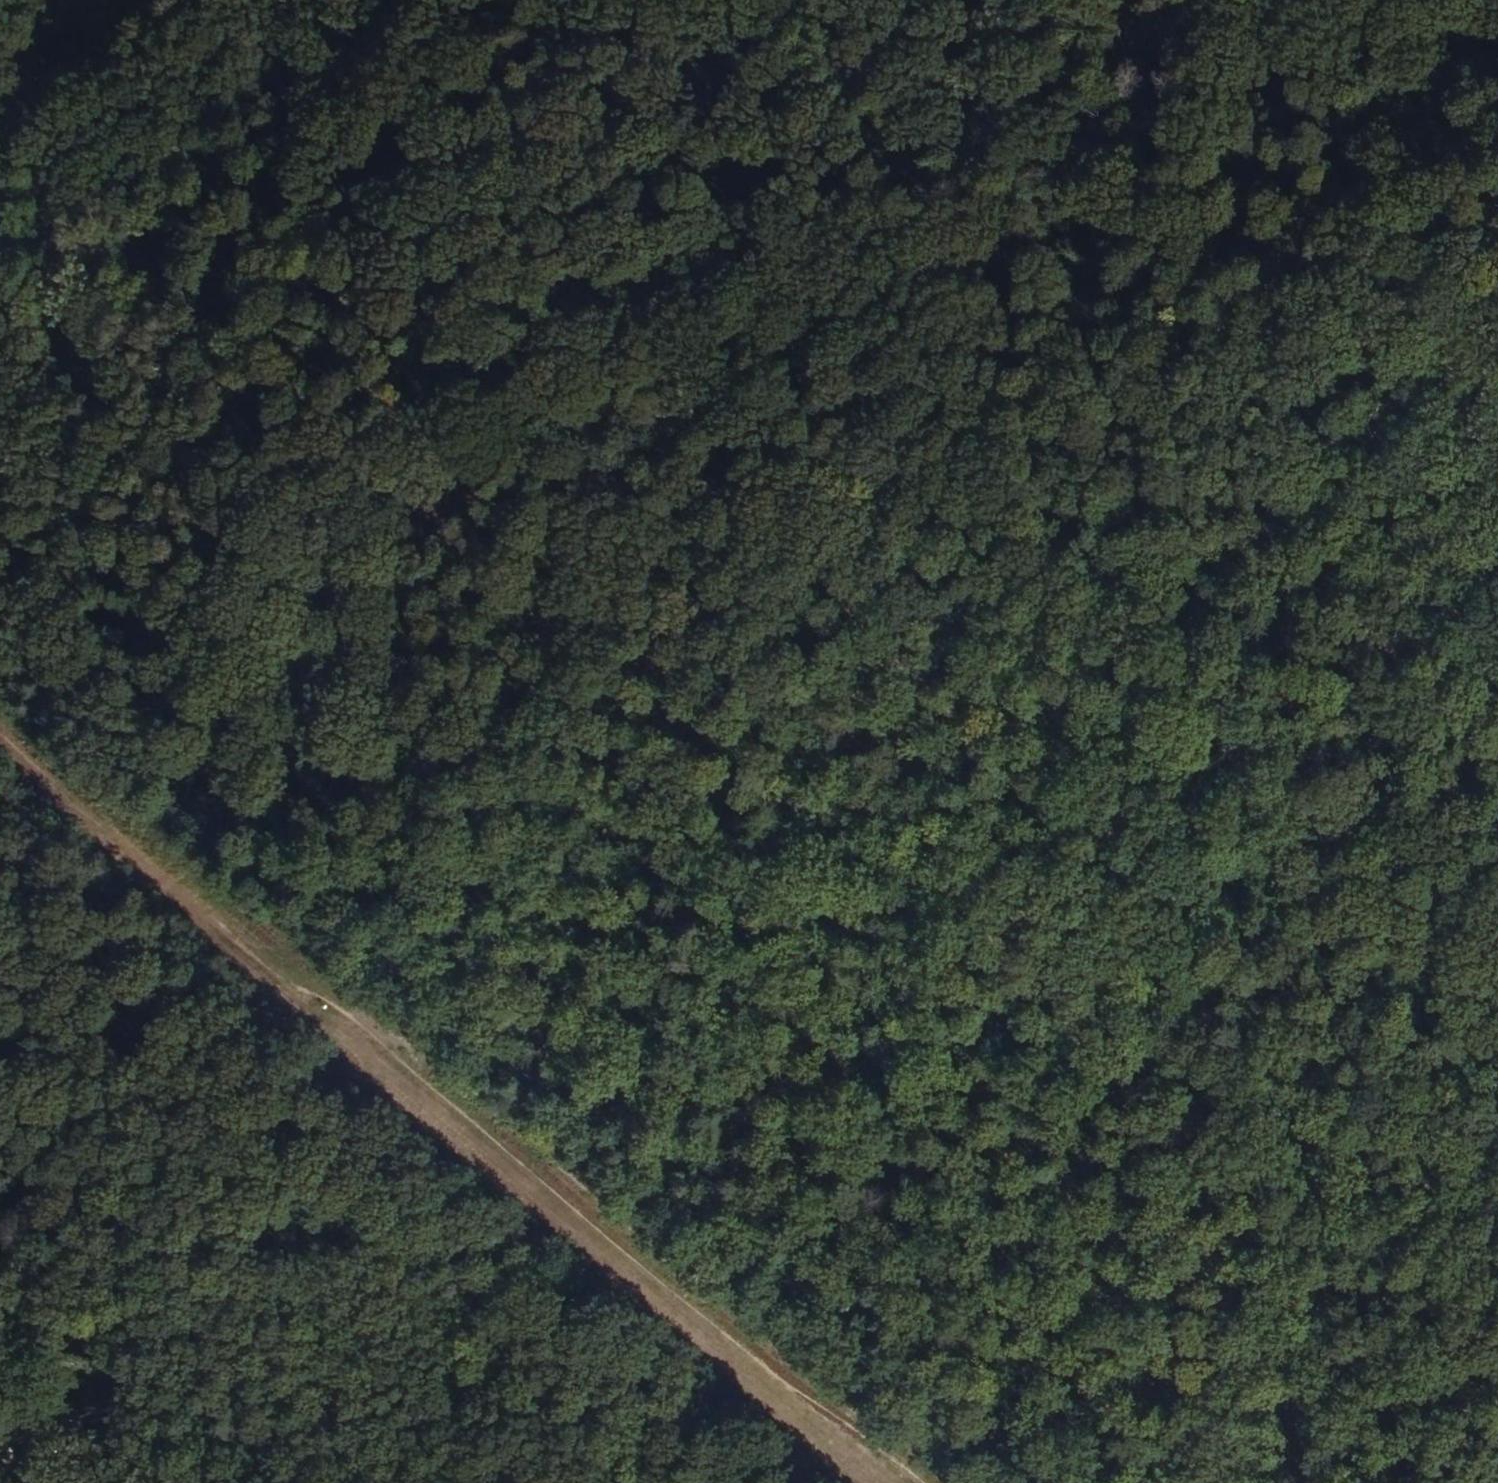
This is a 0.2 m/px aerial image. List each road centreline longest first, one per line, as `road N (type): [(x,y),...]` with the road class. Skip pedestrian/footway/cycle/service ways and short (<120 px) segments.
road 1 (track): [(0,632),(247,689),(929,697)]
road 2 (track): [(929,697),(1497,710)]

